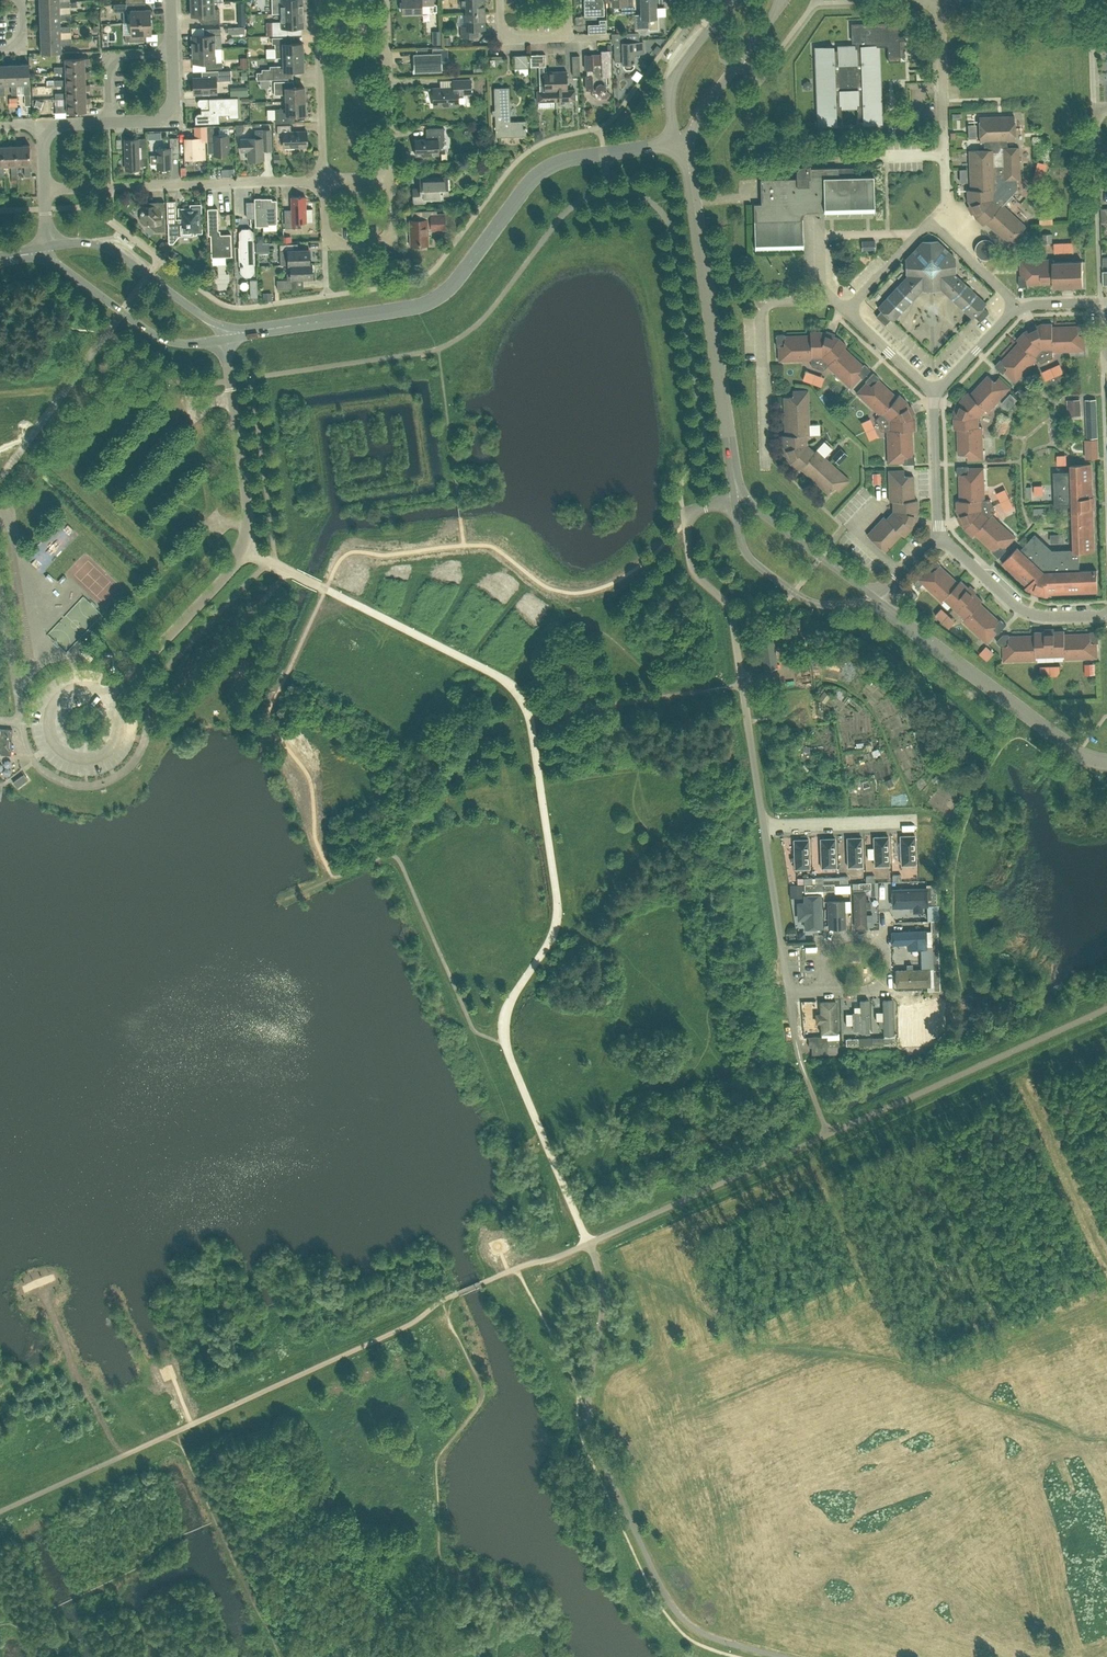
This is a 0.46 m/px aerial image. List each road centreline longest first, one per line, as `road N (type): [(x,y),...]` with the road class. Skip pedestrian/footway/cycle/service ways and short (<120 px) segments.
road 1 (tertiary): [(251,331),(434,300),(540,171),(678,142)]
road 2 (residential): [(737,492),(691,512),(686,523),(691,567),(732,614),(764,827)]
road 3 (tertiary): [(737,492),(683,154)]
road 4 (residential): [(44,188),(323,179)]
road 5 (tertiary): [(1106,763),(1079,752),(888,611)]
road 6 (residential): [(1017,309),(930,222),(845,309)]
road 7 (residential): [(765,466),(760,313),(767,302),(830,295)]
road 8 (unclassified): [(244,548),(224,338)]
road 9 (tertiary): [(42,257),(168,341),(224,338)]
road 10 (tertiary): [(737,492),(746,551),(757,564),(806,600),(873,604)]
road 11 (unclassified): [(109,700),(244,548)]
road 12 (tertiary): [(223,327),(111,250),(45,247)]
road 13 (residential): [(1106,613),(1031,612),(940,537)]
road 14 (residential): [(392,176),(387,243),(331,241),(323,179)]
road 15 (tertiary): [(878,599),(737,492)]
road 16 (residential): [(764,827),(788,994)]
road 17 (tertiary): [(687,140),(781,0)]
road 18 (residential): [(835,981),(852,992),(873,988),(885,971),(883,950),(867,937),(846,937),(831,951),(830,972)]
road 19 (tertiary): [(731,0),(673,82),(678,142)]
road 20 (residential): [(764,827),(915,823)]
road 21 (residential): [(945,154),(939,9)]
road 22 (residential): [(940,537),(935,395)]
road 23 (residential): [(387,43),(392,176)]
road 24 (residential): [(323,179),(319,47)]
road 25 (unclassified): [(109,700),(78,689),(52,711),(55,742),(85,757)]
road 26 (residential): [(500,0),(511,40),(558,38),(571,23),(570,0)]
road 27 (residential): [(935,395),(845,309)]
road 28 (residential): [(108,123),(165,117),(174,99),(172,53)]
road 29 (residential): [(108,123),(114,63),(172,53)]

